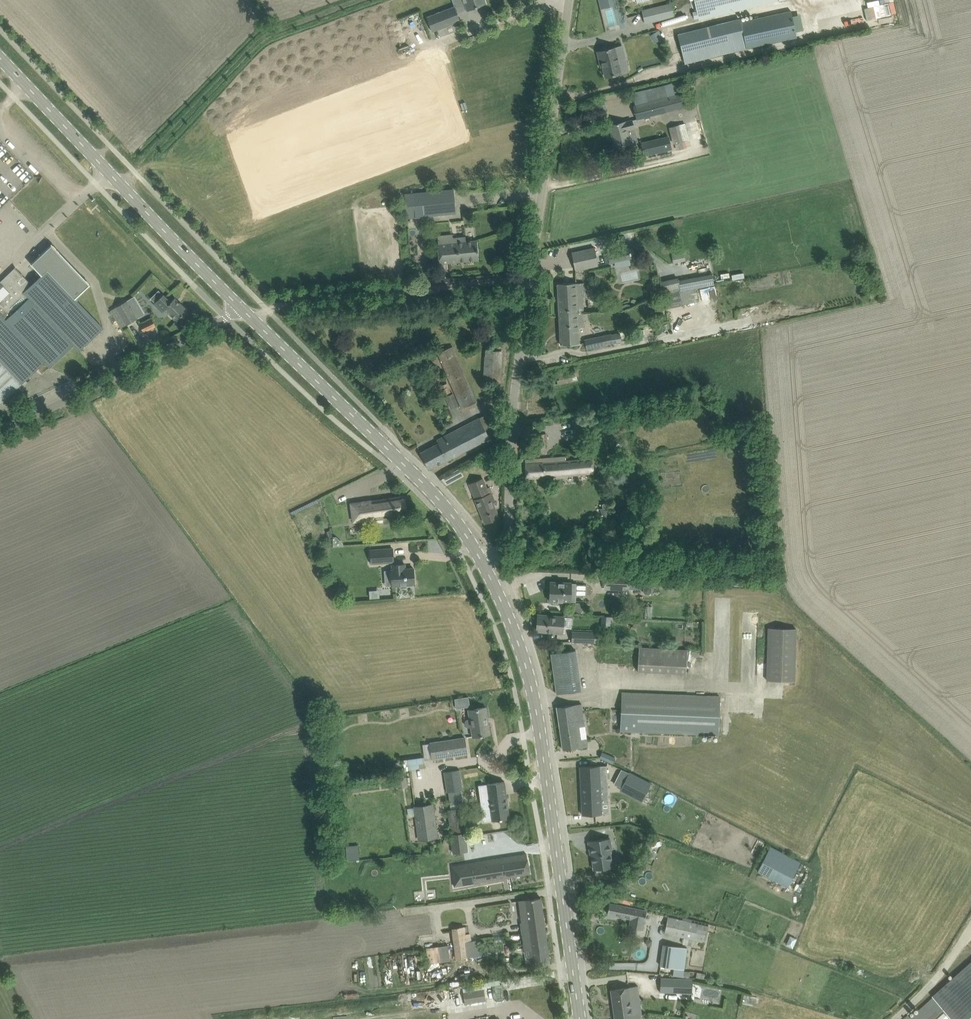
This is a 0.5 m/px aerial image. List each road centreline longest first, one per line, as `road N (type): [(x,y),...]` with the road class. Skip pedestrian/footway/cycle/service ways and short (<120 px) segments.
road 1 (unclassified): [(484,563),(496,557),(506,536),(517,377),(569,0)]
road 2 (tertiary): [(580,1018),(534,694),(484,563)]
road 3 (tertiary): [(484,563),(433,493),(241,308)]
road 4 (tertiary): [(241,308),(0,56)]
road 5 (track): [(358,0),(262,40),(147,167)]
road 6 (unclassified): [(0,430),(241,308)]
road 7 (track): [(530,283),(267,311)]

